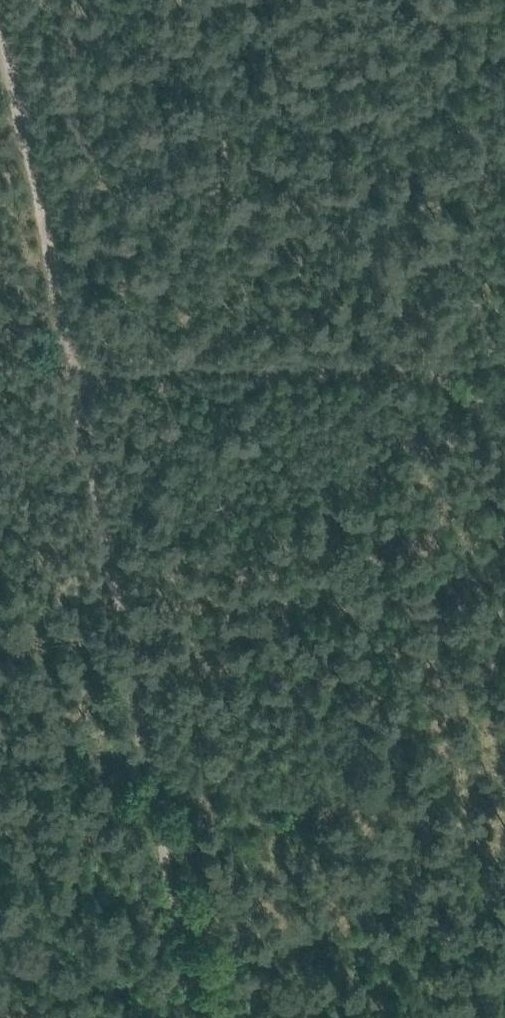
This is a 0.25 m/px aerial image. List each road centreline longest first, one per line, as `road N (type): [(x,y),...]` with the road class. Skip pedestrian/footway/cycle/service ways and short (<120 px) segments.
road 1 (track): [(0,12),(193,1017)]
road 2 (track): [(69,370),(504,356)]
road 3 (track): [(111,609),(0,557)]

